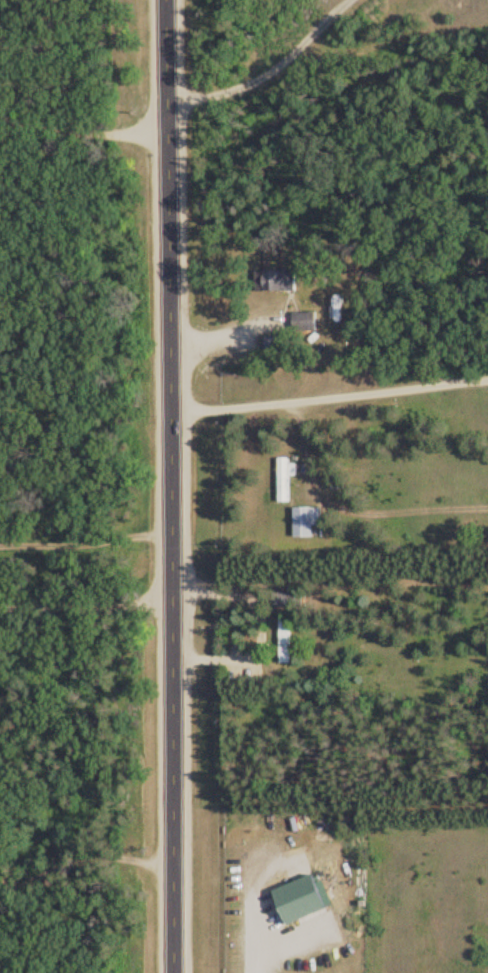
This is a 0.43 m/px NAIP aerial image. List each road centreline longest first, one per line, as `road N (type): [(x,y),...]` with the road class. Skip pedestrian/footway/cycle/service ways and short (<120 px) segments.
road 1 (primary): [(173,972),(167,0)]
road 2 (residential): [(0,132),(168,114),(262,84),(346,0)]
road 3 (track): [(0,545),(172,542)]

